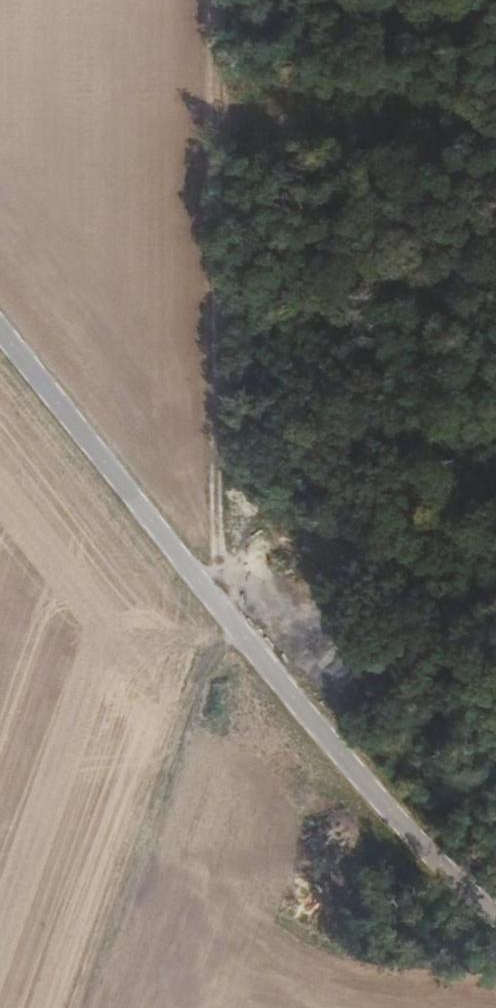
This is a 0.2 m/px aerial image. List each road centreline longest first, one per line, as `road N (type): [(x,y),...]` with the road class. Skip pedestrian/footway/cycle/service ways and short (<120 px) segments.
road 1 (track): [(215,0),(213,167),(239,637),(113,1007)]
road 2 (unclassified): [(495,907),(345,758),(239,637),(0,328)]

